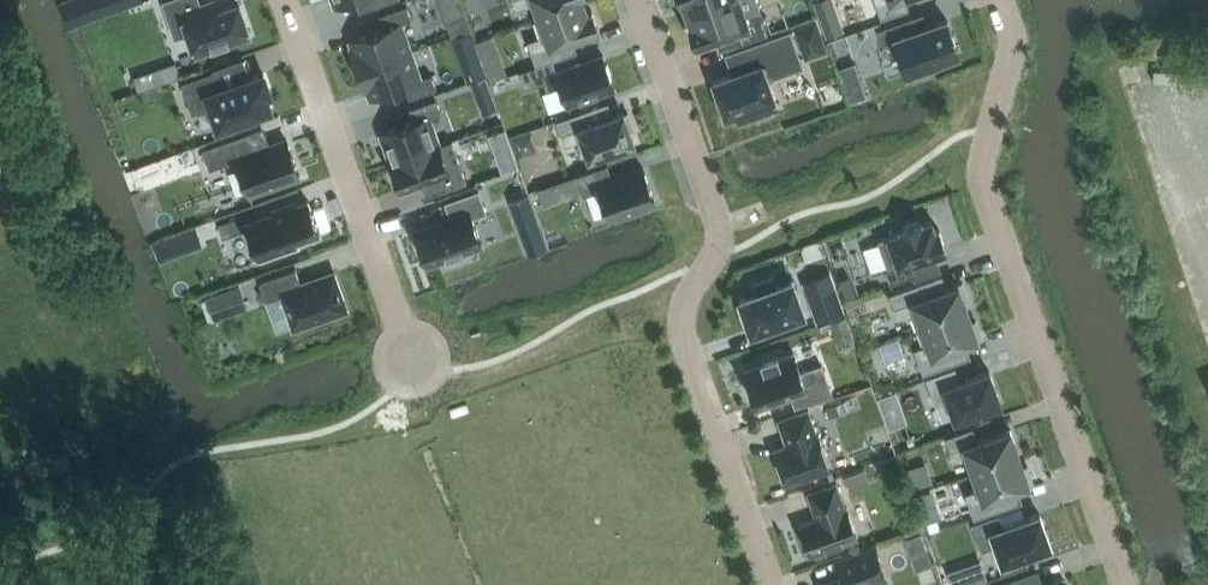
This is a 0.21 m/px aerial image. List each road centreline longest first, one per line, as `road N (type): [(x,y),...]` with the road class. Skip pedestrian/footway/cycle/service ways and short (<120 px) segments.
road 1 (residential): [(639,0),(720,229),(681,332),(772,584)]
road 2 (residential): [(1001,0),(1011,57),(985,162),(986,188),(1128,584)]
road 3 (residential): [(285,0),(414,359)]

